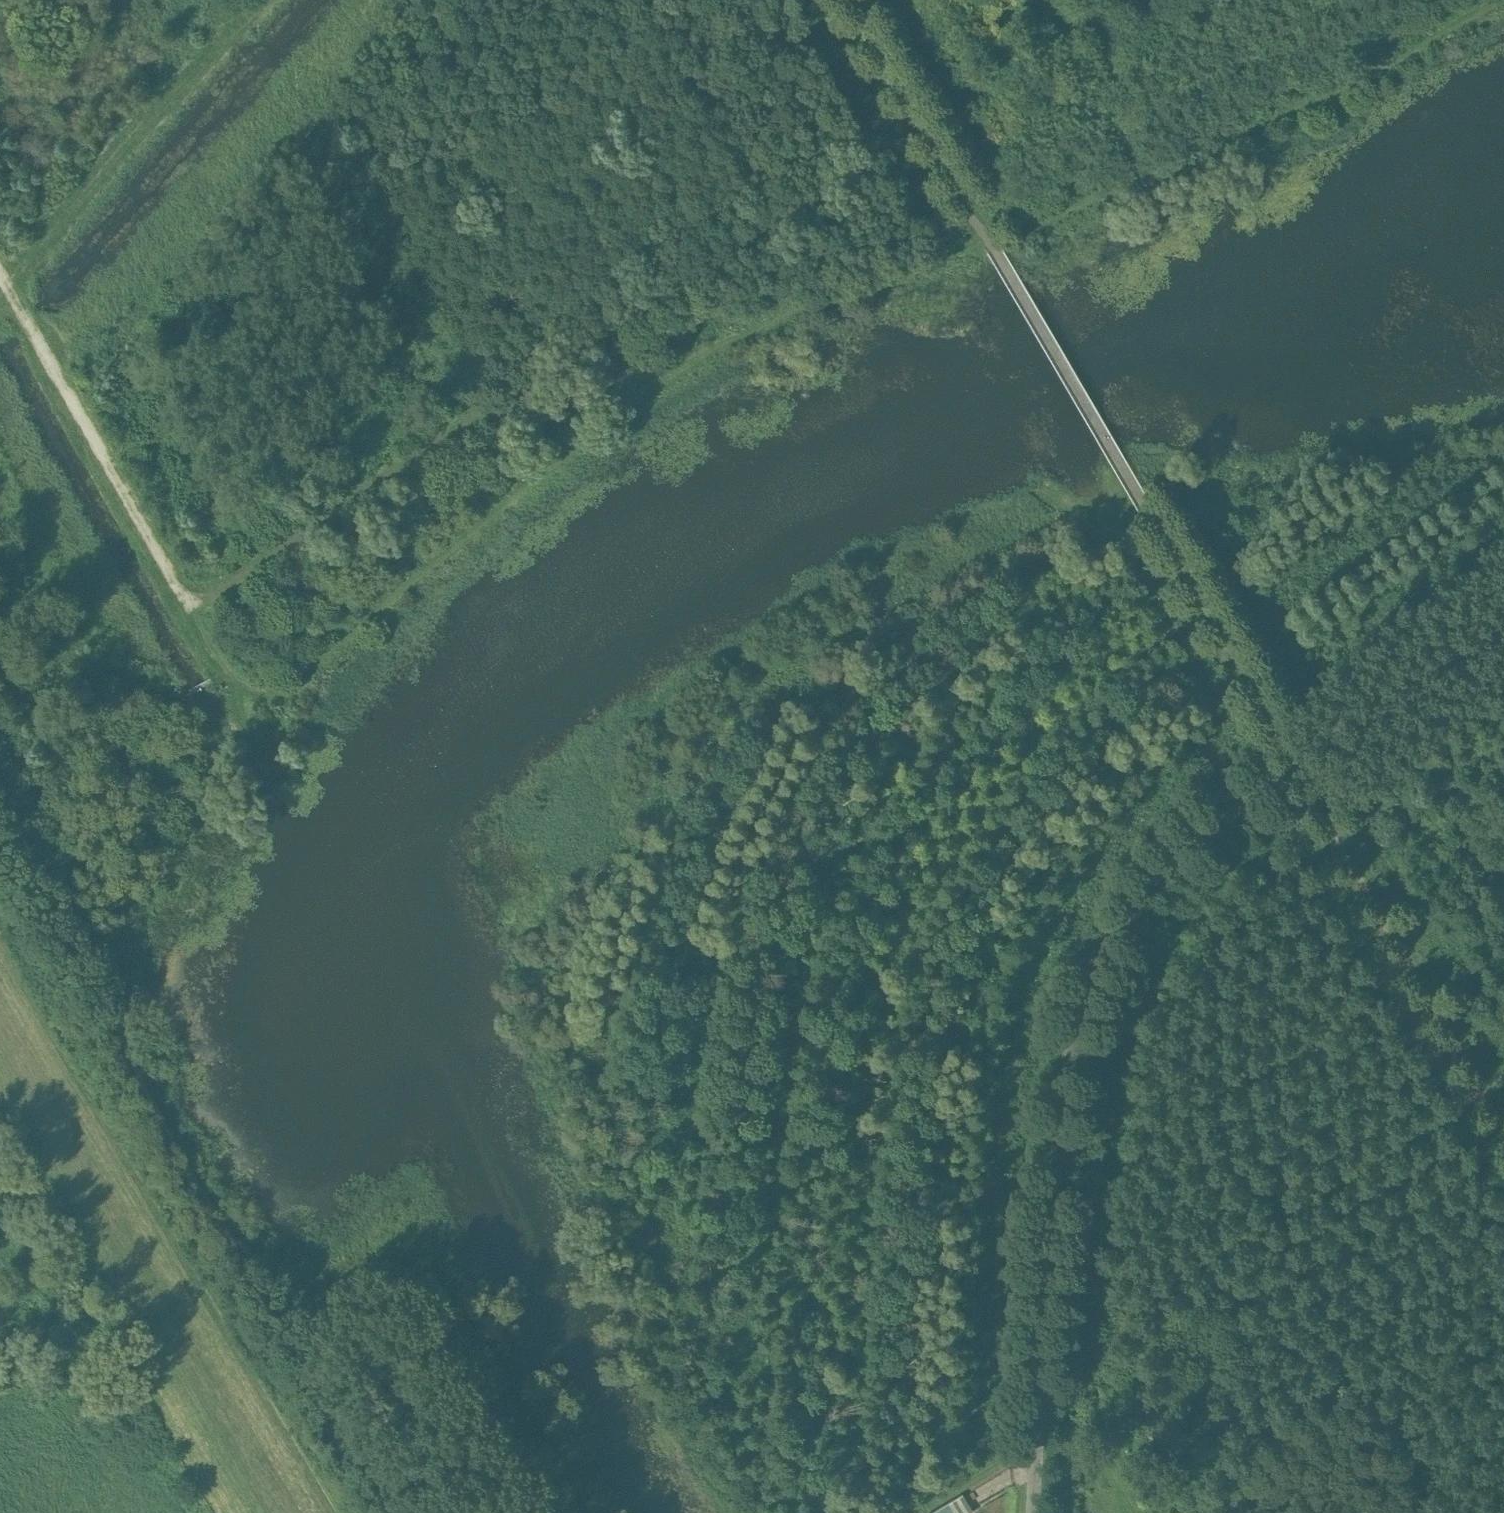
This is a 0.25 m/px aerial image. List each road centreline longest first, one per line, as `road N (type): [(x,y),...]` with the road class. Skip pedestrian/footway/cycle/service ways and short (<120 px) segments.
road 1 (track): [(184,591),(226,587),(918,128)]
road 2 (track): [(1503,1131),(1292,769)]
road 3 (track): [(184,591),(16,300)]
road 4 (track): [(914,1512),(1040,1447)]

